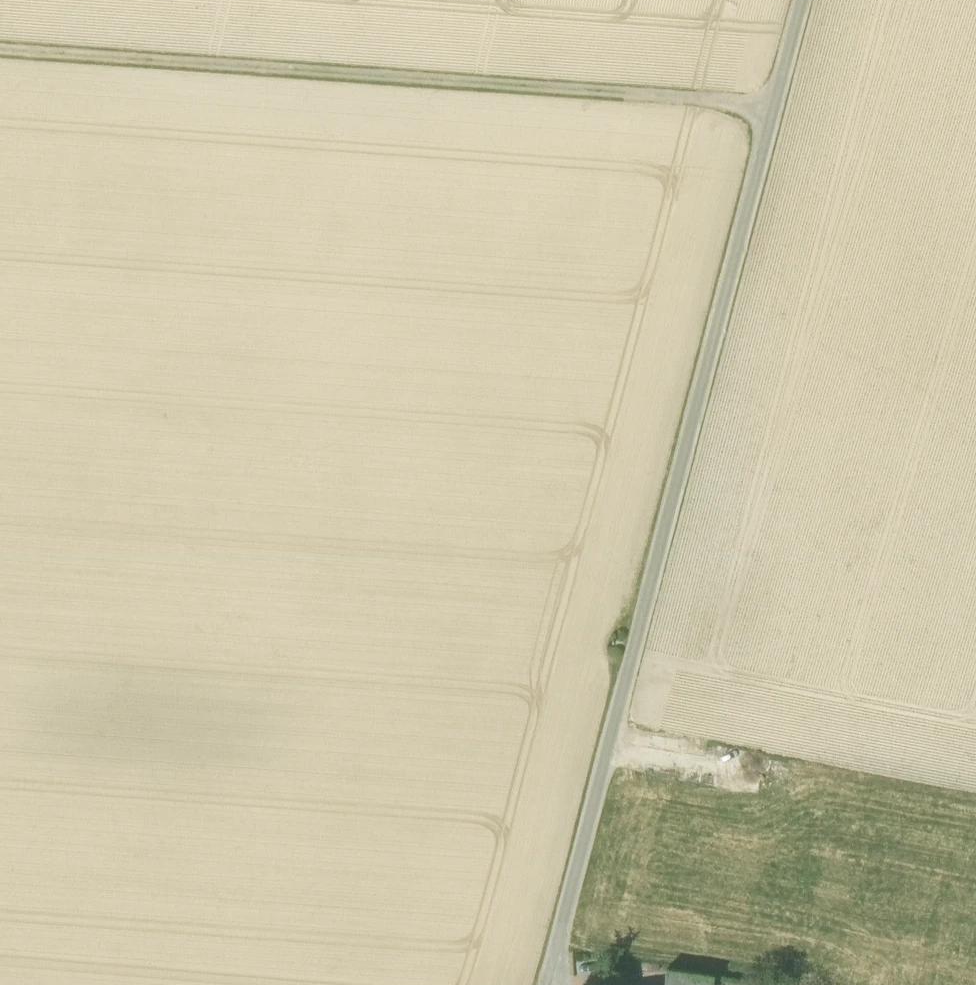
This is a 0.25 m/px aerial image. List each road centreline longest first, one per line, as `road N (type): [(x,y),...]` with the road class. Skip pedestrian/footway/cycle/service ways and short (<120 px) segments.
road 1 (unclassified): [(556,960),(802,0)]
road 2 (track): [(0,48),(775,103)]

